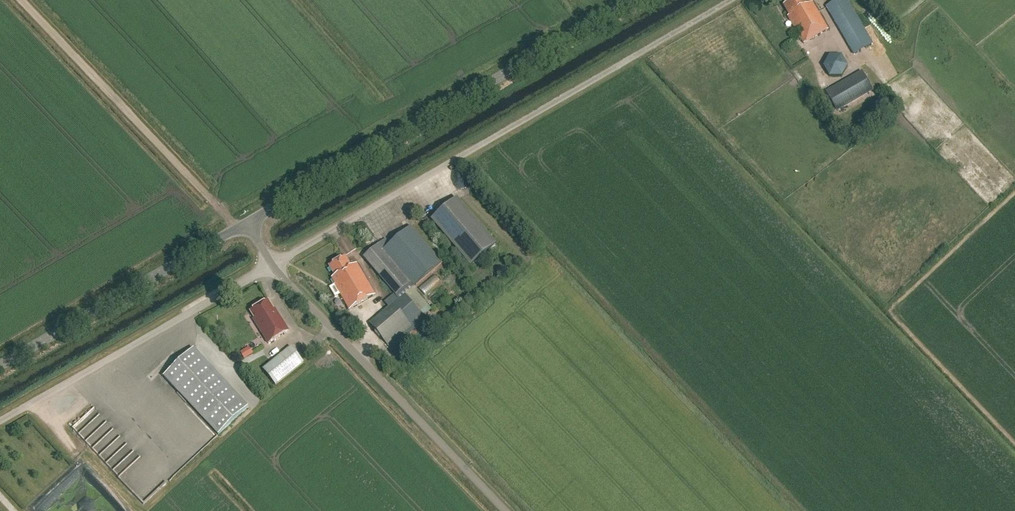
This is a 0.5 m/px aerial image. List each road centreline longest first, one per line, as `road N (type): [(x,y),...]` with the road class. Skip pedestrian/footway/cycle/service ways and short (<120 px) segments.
road 1 (unclassified): [(271,265),(731,0)]
road 2 (tertiary): [(247,222),(632,0)]
road 3 (unclassified): [(506,510),(271,265)]
road 4 (track): [(21,0),(238,227)]
road 5 (unclassified): [(0,421),(271,265)]
road 6 (tertiary): [(0,365),(247,222)]

